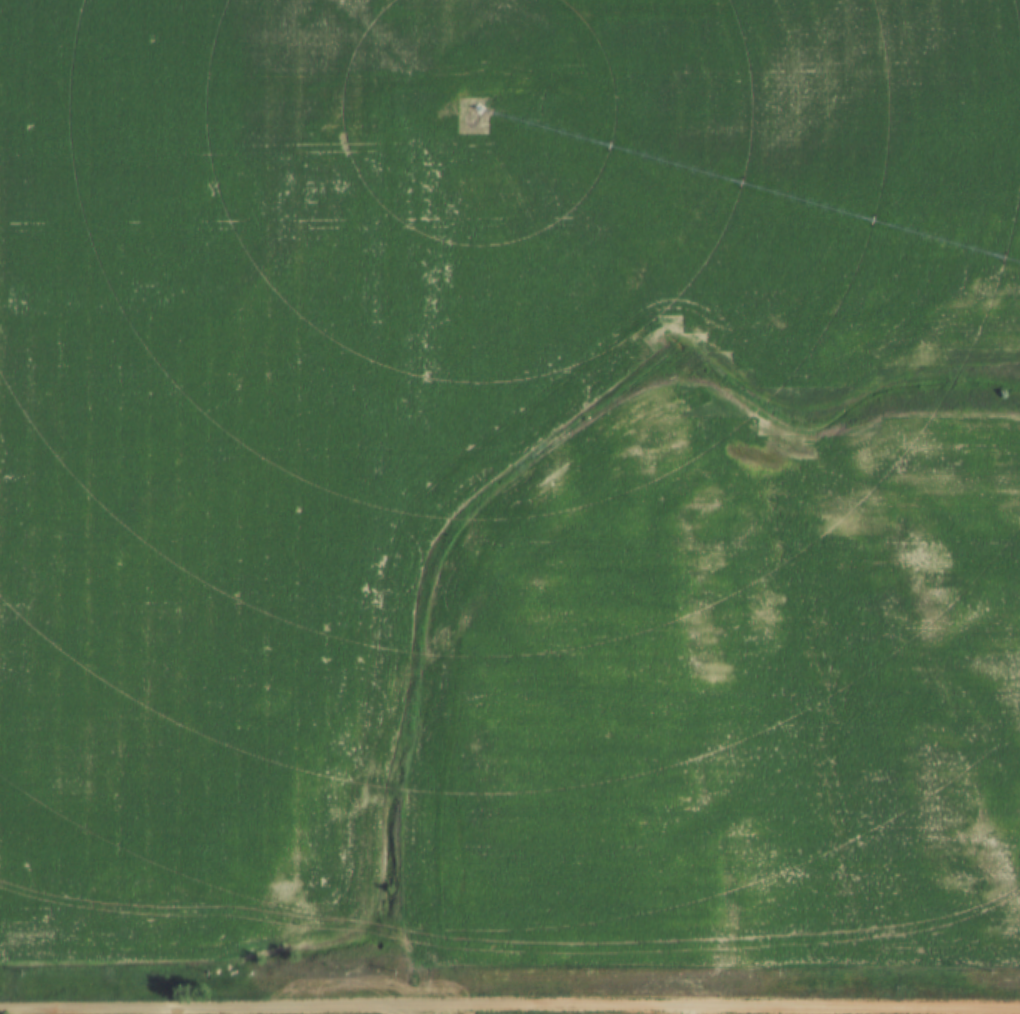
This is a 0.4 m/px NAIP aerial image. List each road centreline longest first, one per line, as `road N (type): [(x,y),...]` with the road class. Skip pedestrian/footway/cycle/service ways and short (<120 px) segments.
road 1 (track): [(348,0),(614,243),(684,333),(805,413),(913,360),(1019,245)]
road 2 (track): [(402,1009),(426,991),(439,929),(445,704),(458,640),(499,584),(619,462),(636,424),(706,350)]
road 3 (track): [(1019,1005),(612,1000),(402,1009)]

